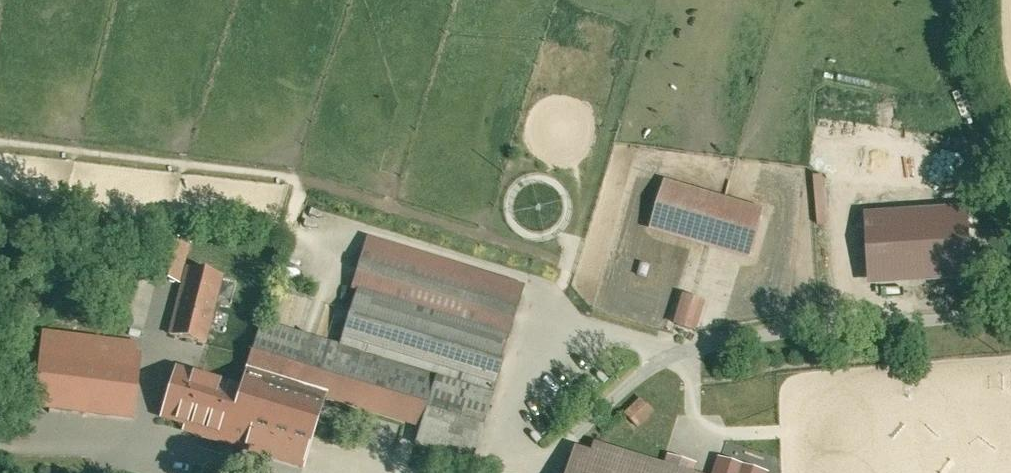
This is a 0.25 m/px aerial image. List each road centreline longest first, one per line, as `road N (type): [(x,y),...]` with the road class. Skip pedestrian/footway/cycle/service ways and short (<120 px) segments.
road 1 (track): [(1010,171),(969,141),(953,110),(943,75),(948,0)]

